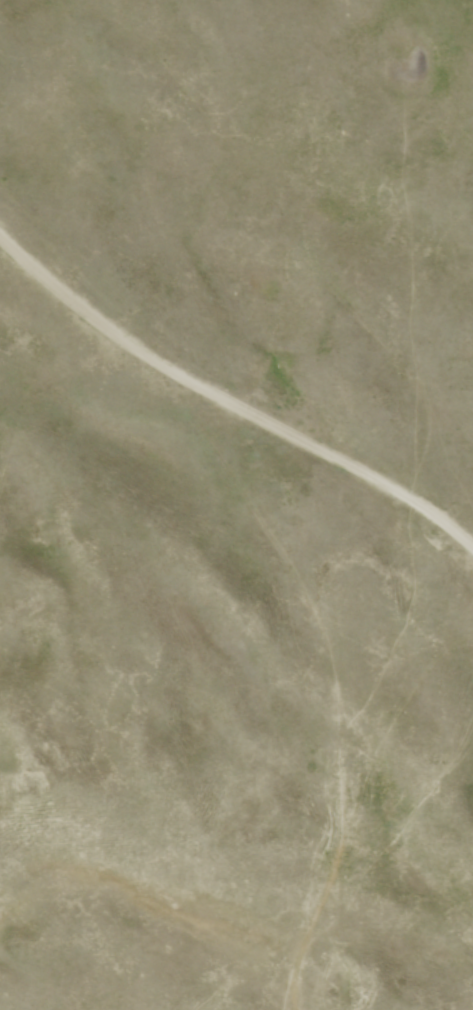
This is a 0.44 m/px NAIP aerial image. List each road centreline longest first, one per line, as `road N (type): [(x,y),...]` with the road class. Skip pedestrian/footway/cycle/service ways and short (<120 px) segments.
road 1 (residential): [(472,546),(406,495),(143,352),(0,236)]

